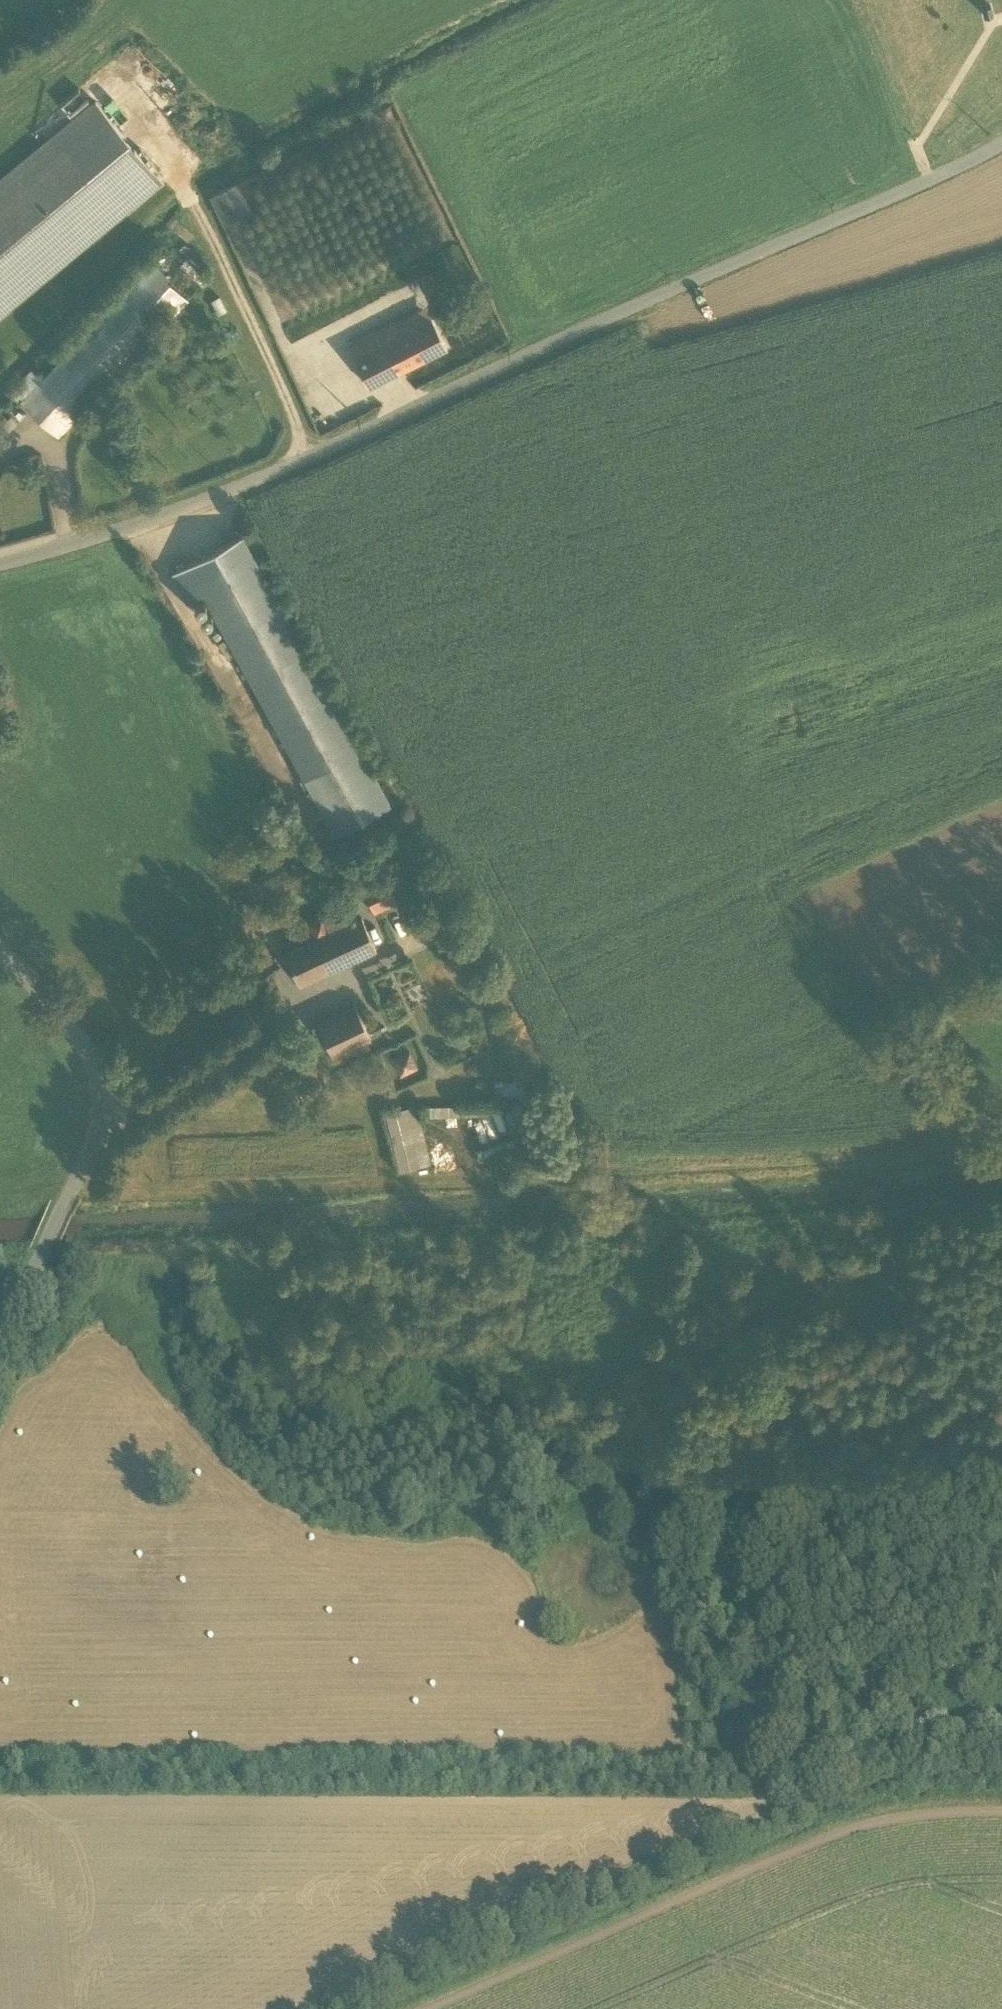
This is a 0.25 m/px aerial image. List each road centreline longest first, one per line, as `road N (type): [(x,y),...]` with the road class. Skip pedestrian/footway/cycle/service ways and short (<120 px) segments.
road 1 (unclassified): [(1001,143),(308,458),(0,567)]
road 2 (track): [(67,1202),(784,1167),(1001,1140)]
road 3 (unclassified): [(0,1354),(81,1172),(96,1083),(68,1024),(0,950)]

